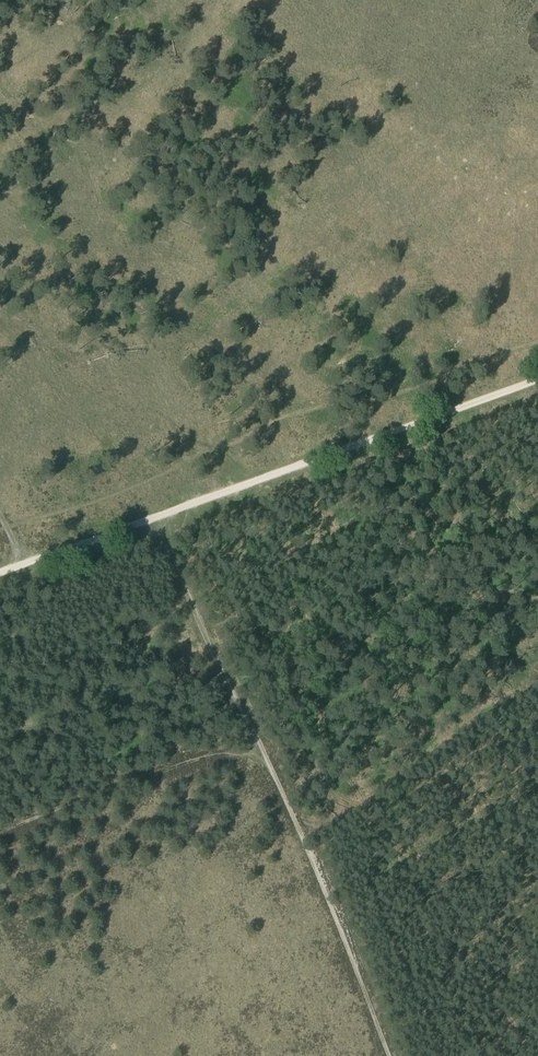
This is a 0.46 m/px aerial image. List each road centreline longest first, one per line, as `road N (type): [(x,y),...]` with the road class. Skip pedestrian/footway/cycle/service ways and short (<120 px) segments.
road 1 (track): [(389,1055),(309,851),(151,522)]
road 2 (track): [(537,380),(151,522)]
road 3 (track): [(0,832),(191,762),(218,743),(236,702)]
road 4 (track): [(151,522),(0,572)]

